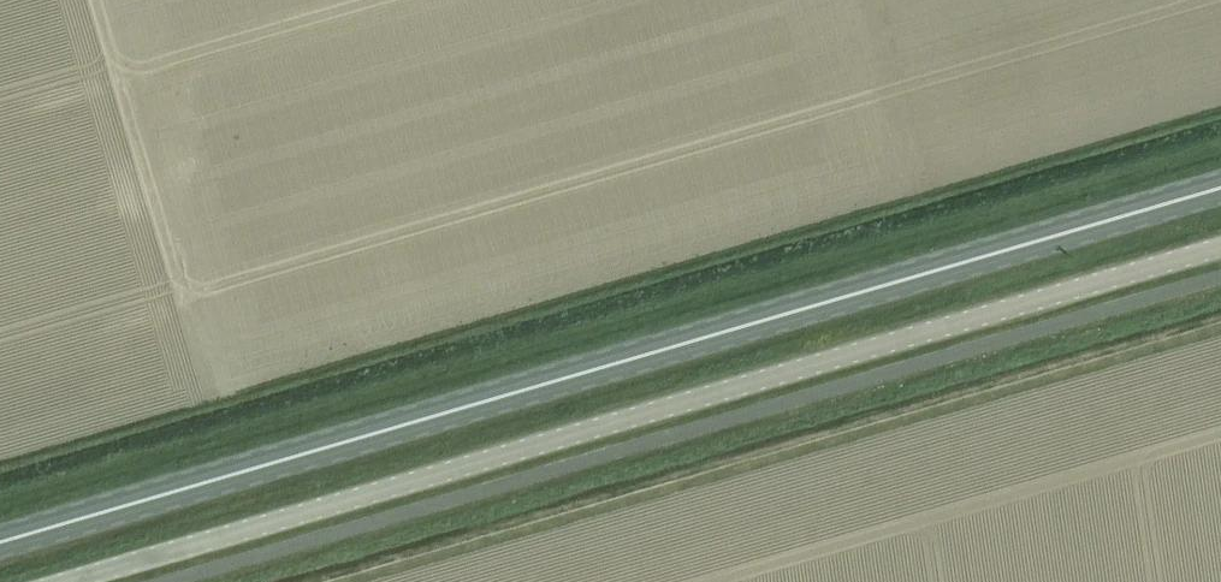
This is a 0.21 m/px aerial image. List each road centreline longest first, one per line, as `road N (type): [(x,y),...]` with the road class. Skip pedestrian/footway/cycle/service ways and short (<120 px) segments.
road 1 (primary): [(1220,185),(0,540)]
road 2 (unclassified): [(60,581),(1220,248)]

